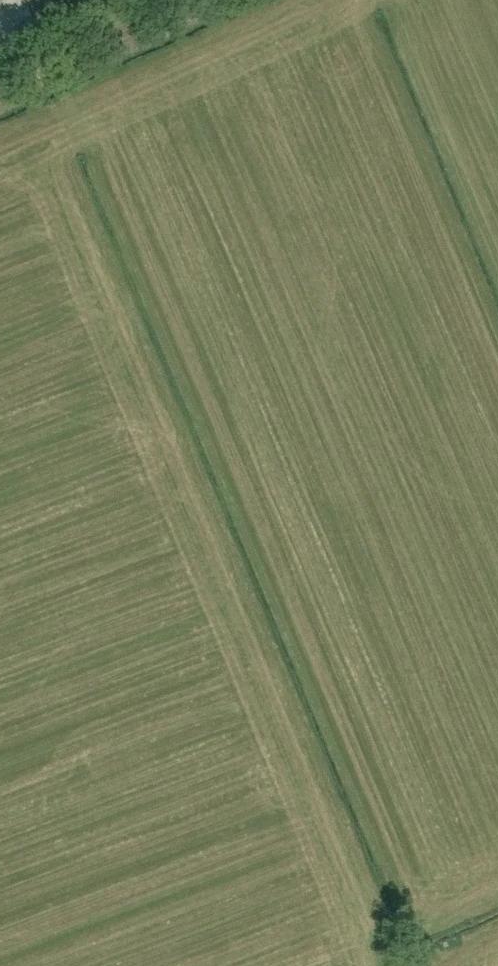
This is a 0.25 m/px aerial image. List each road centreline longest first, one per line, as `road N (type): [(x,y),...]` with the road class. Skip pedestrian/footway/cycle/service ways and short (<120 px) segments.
road 1 (track): [(0,94),(212,0)]

